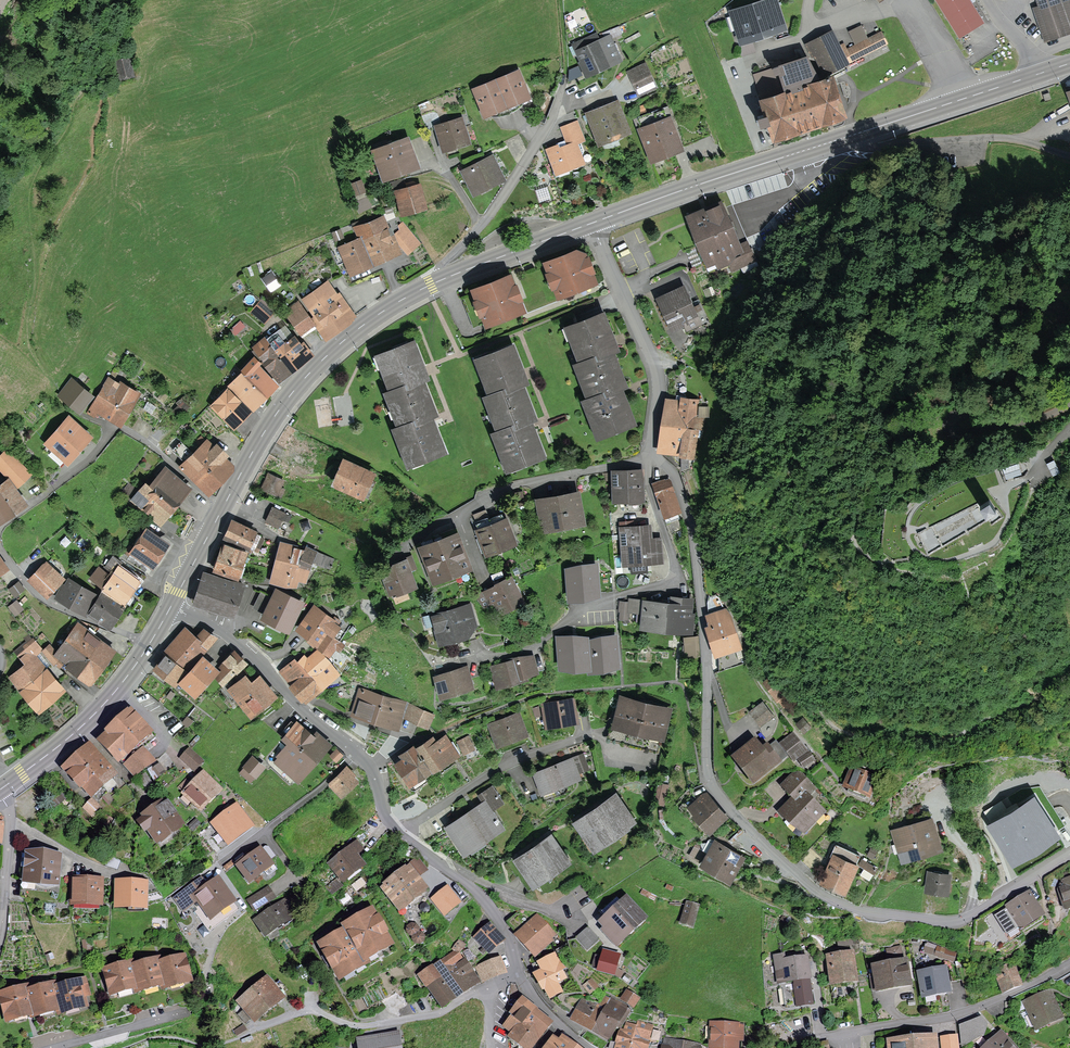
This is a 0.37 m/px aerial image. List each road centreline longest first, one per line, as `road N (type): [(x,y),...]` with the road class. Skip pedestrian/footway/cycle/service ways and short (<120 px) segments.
road 1 (residential): [(651,456),(671,471),(697,543),(708,778),(803,881),(868,912),(951,921),(1069,855)]
road 2 (track): [(1069,195),(997,243),(919,272),(870,321),(878,331),(909,321),(1062,307),(1061,322),(989,401),(956,417),(951,430),(1049,415),(1069,402)]
road 3 (primary): [(590,224),(961,100)]
road 4 (residential): [(651,456),(648,483),(674,577),(584,610),(527,649),(456,662)]
road 5 (residential): [(519,971),(429,1017),(360,1026),(303,1011),(227,1042)]
road 6 (primary): [(222,513),(304,378),(361,327),(423,288)]
road 7 (residential): [(651,456),(505,489),(416,533)]
road 8 (residential): [(1069,963),(955,1015),(834,1036)]
road 9 (residential): [(590,224),(657,375),(651,456)]
road 10 (track): [(840,139),(887,146),(999,137),(1069,155)]
road 11 (residential): [(399,833),(523,757),(599,726)]
road 12 (primary): [(0,791),(86,721),(146,648)]
road 13 (residential): [(146,648),(43,598),(0,546)]
road 14 (primary): [(423,288),(590,224)]
road 15 (residential): [(477,231),(544,136),(564,78)]
road 16 (residential): [(300,706),(370,770),(399,833)]
road 17 (residential): [(170,610),(224,634),(300,706)]
road 18 (residential): [(0,525),(90,458),(113,427)]
road 19 (residential): [(113,427),(156,449),(222,513)]
road 20 (residential): [(0,791),(10,821),(0,929)]
road 21 (residential): [(54,1047),(188,1011)]
road 22 (residential): [(447,867),(566,919)]
road 23 (residential): [(447,867),(506,933),(519,971)]
road 24 (residential): [(300,706),(321,703),(413,742)]

